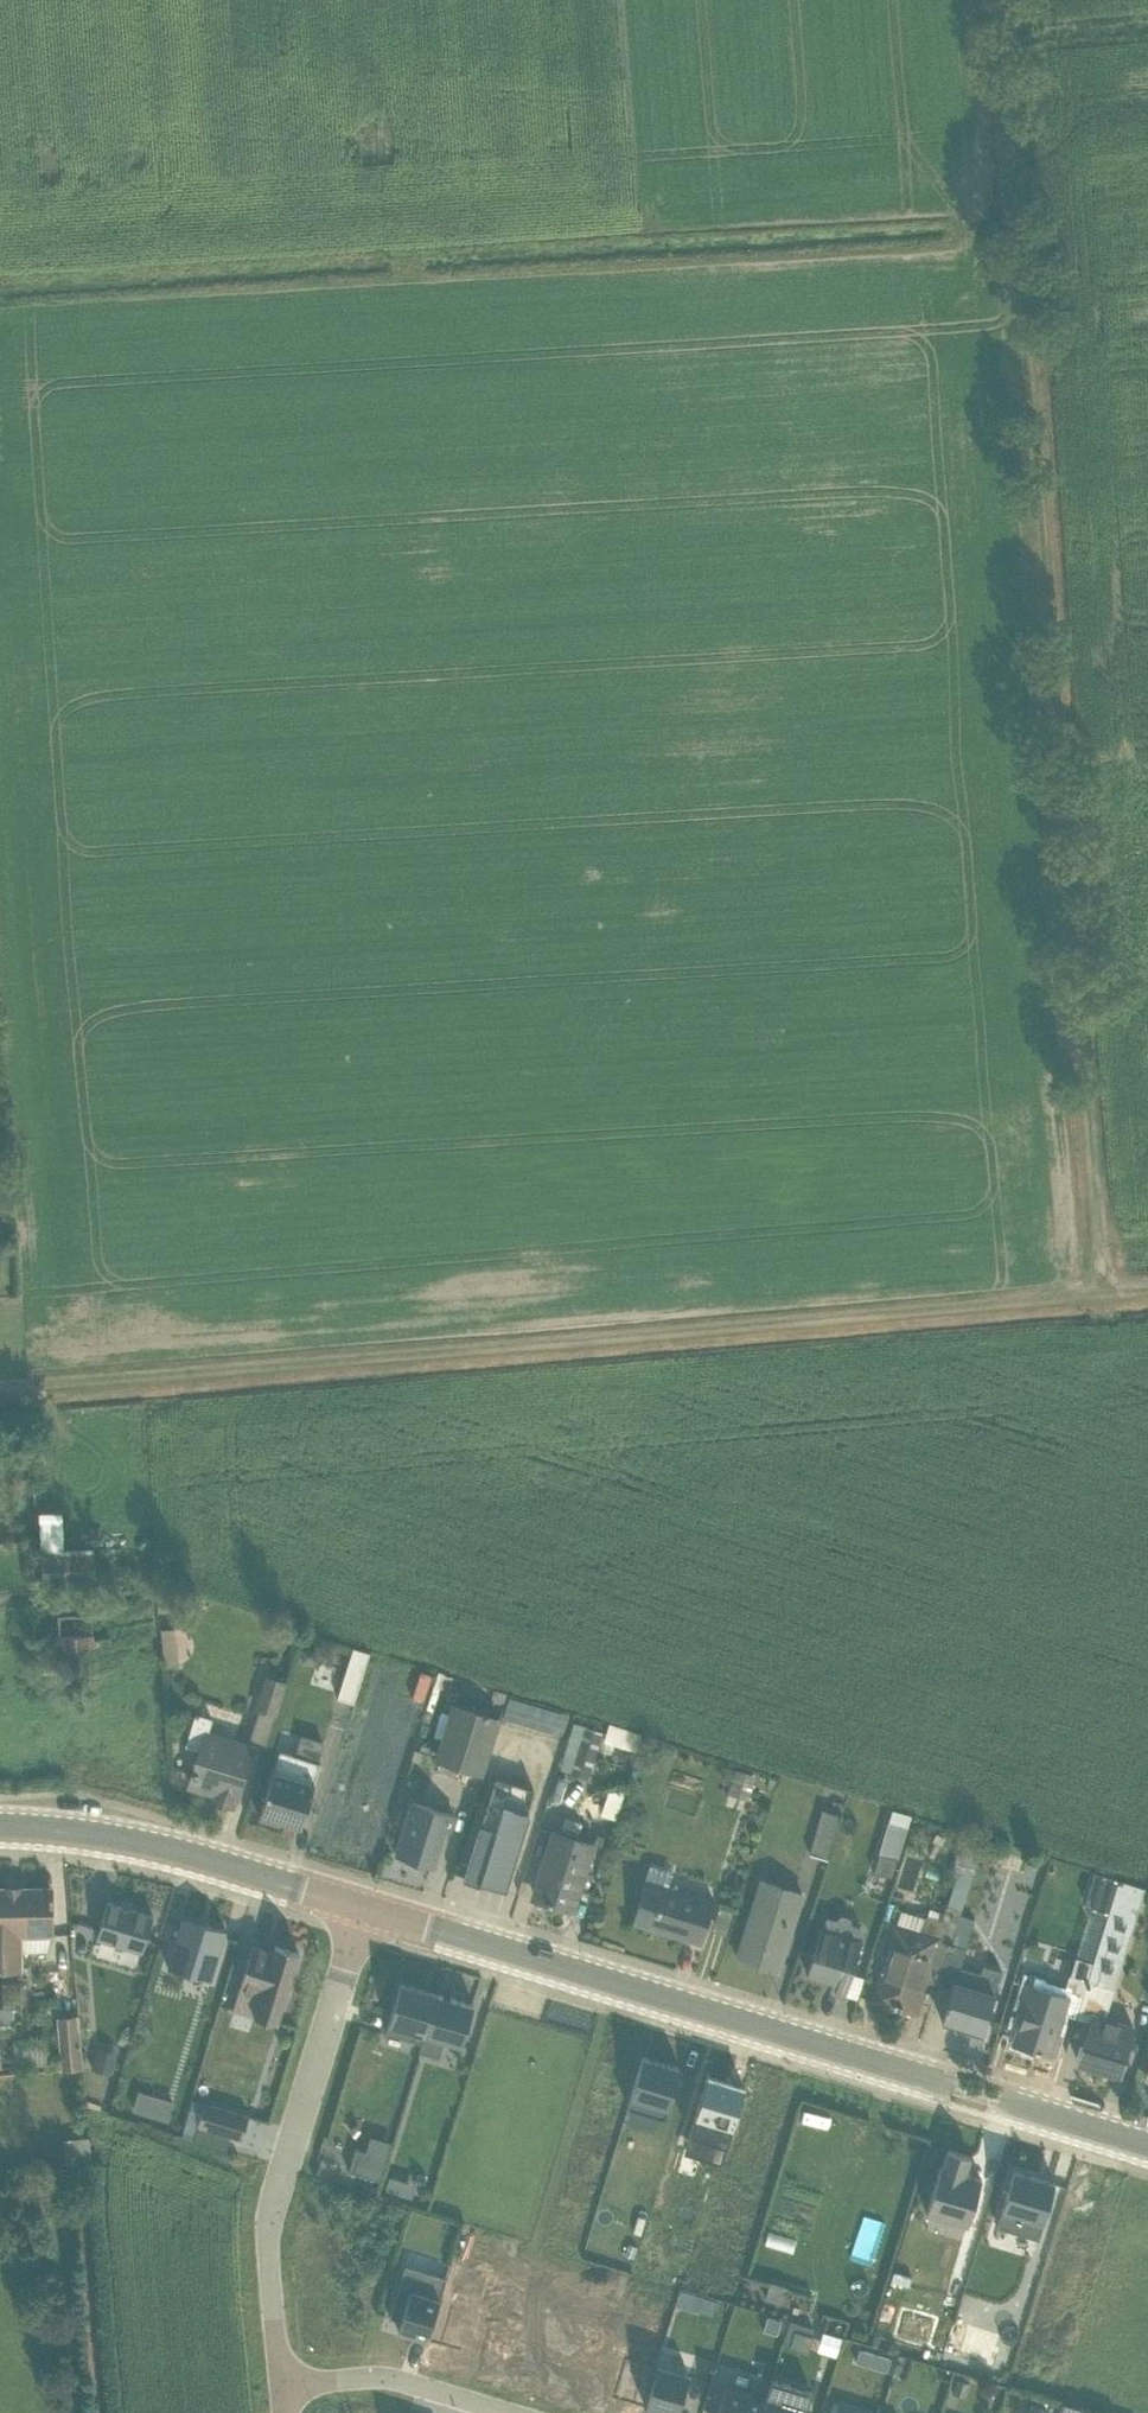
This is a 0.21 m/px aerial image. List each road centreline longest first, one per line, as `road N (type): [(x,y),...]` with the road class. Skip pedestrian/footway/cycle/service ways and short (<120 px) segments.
road 1 (track): [(1092,1293),(989,0)]
road 2 (track): [(0,1390),(1092,1293)]
road 3 (tertiary): [(365,1908),(1147,2146)]
road 4 (residential): [(365,1908),(268,2210),(279,2383)]
road 5 (tertiary): [(0,1827),(120,1837),(365,1908)]
road 6 (residential): [(279,2383),(409,2381),(513,2412)]

